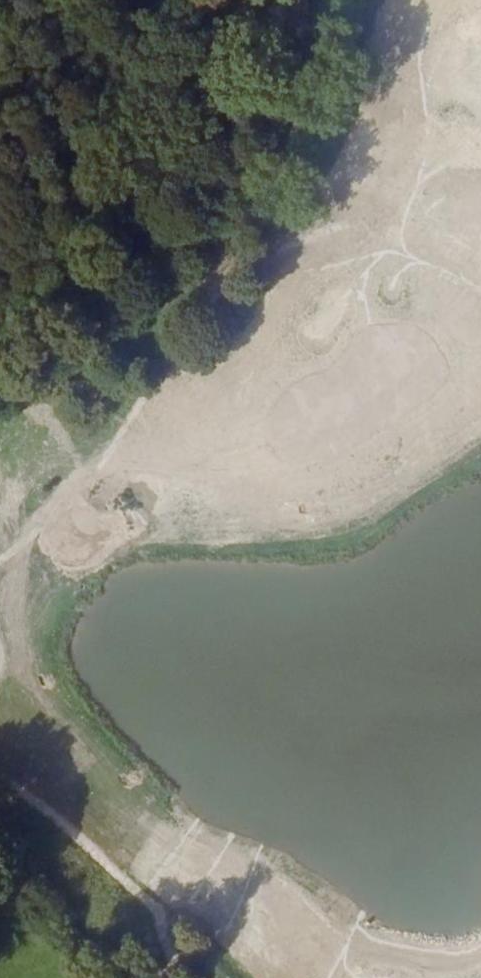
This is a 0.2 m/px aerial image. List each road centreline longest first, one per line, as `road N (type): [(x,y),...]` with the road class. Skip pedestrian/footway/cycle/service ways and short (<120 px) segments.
road 1 (track): [(0,353),(108,285),(168,204),(207,79),(213,0)]

